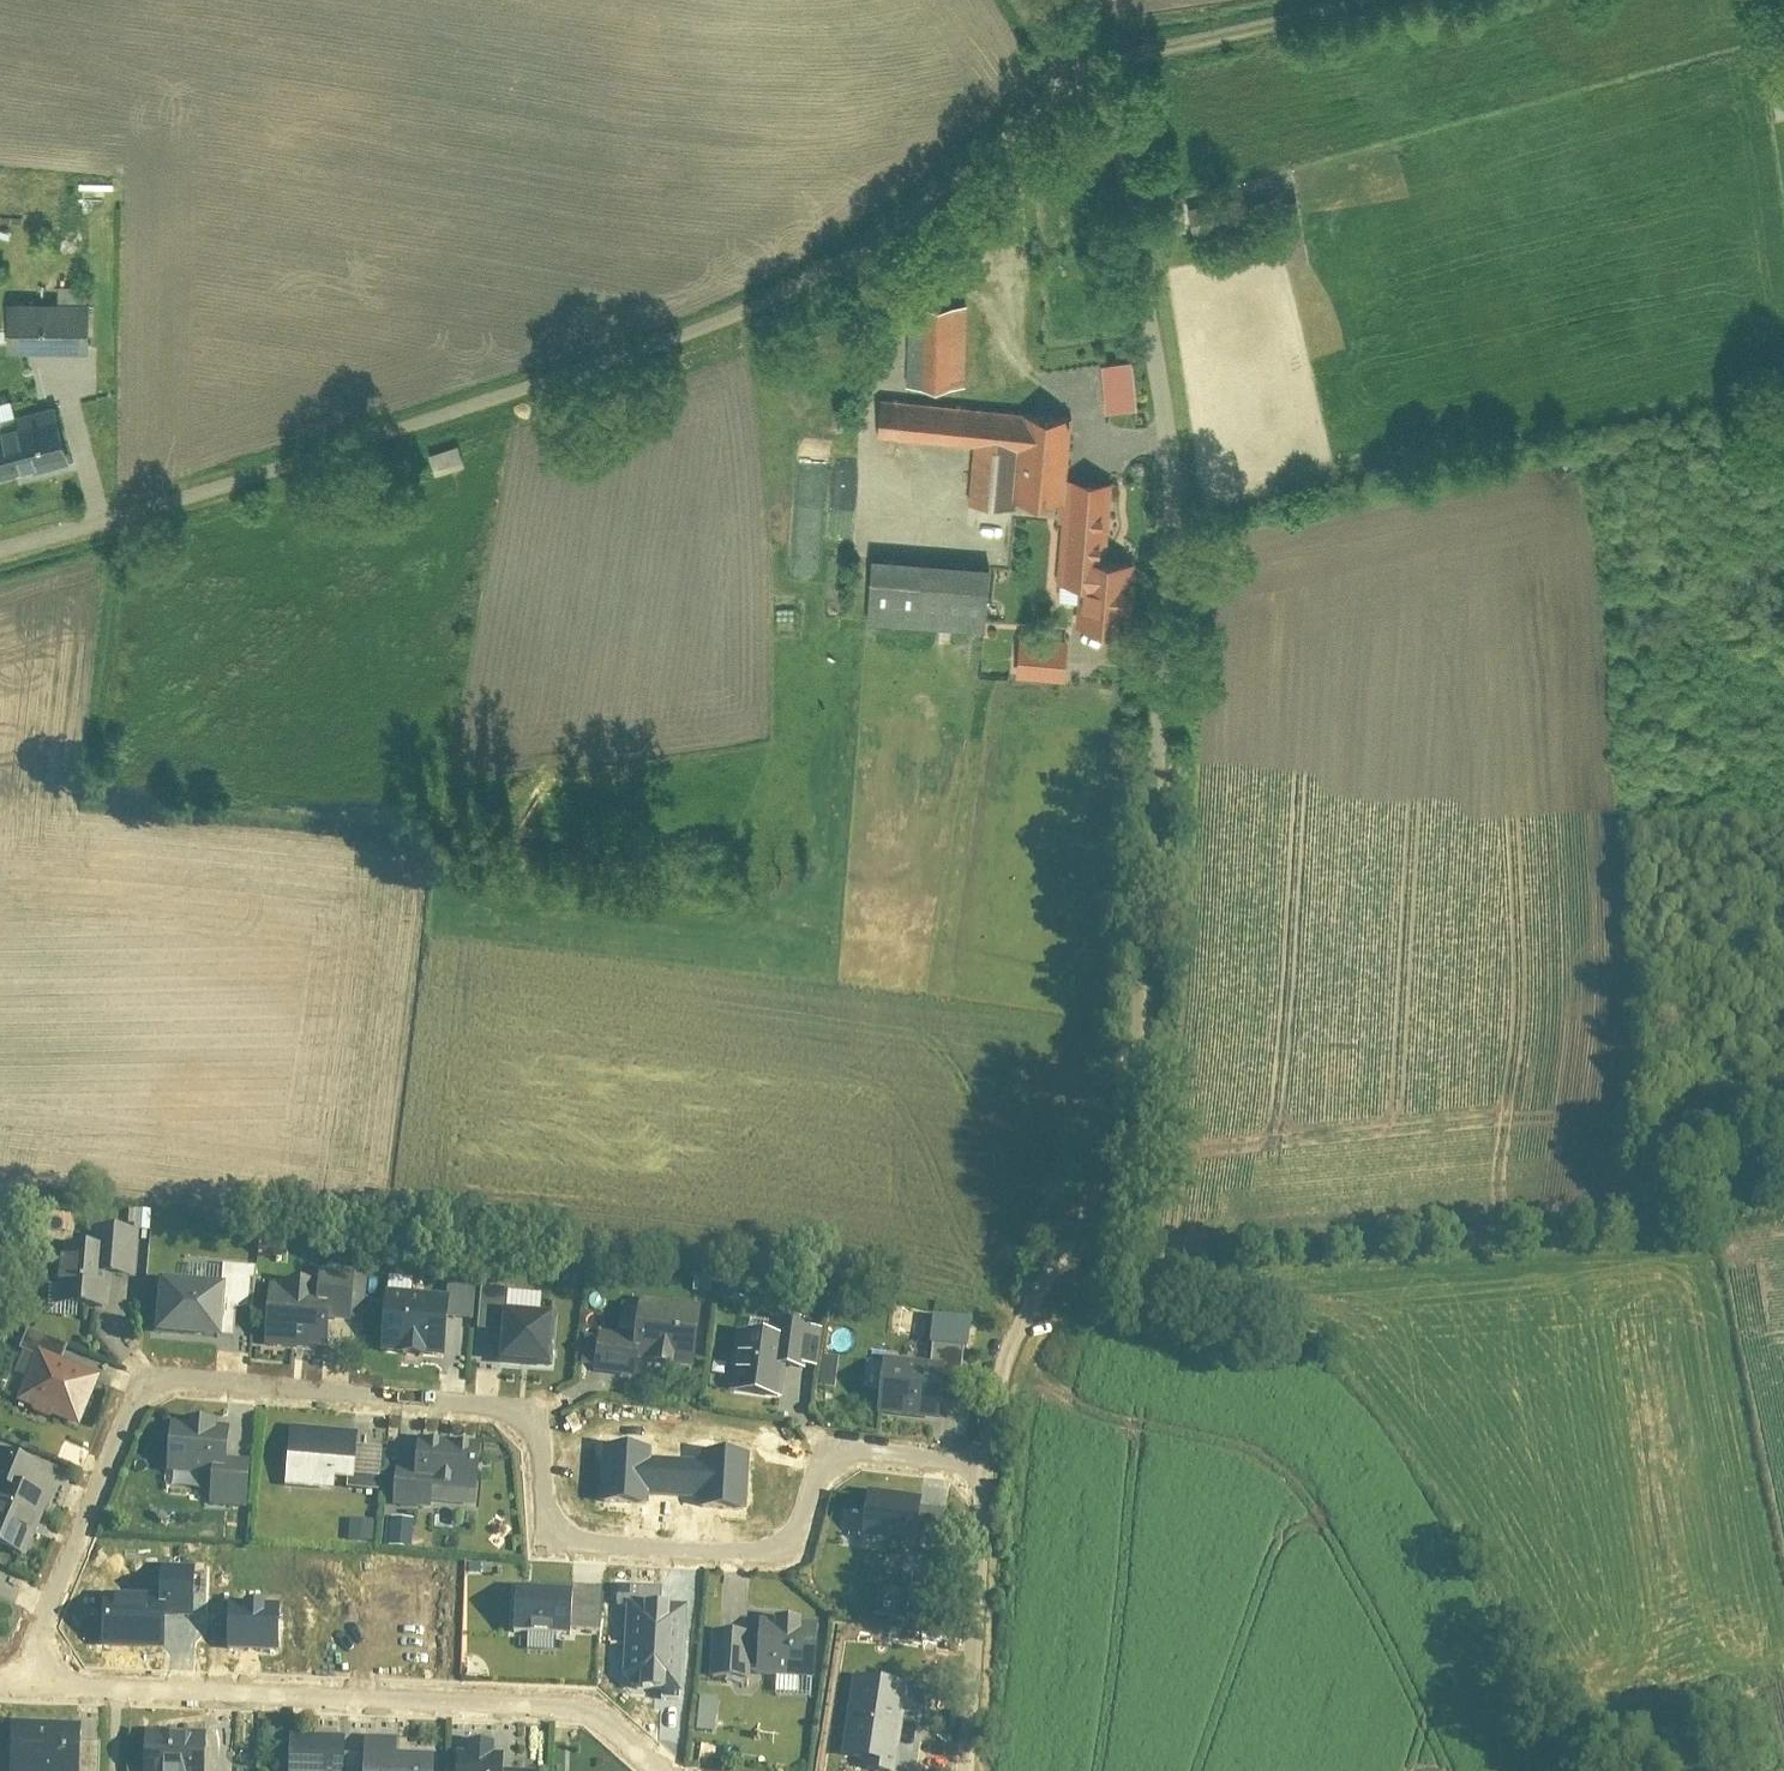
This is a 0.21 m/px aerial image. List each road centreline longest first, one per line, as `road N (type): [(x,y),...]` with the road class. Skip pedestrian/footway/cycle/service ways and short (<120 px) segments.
road 1 (unclassified): [(993,1474),(1013,1341),(1104,1175),(1141,1027),(1180,525),(1118,116),(1083,78)]
road 2 (residential): [(31,1687),(57,1580),(145,1389),(176,1383),(512,1418),(531,1435),(559,1533),(617,1553),(769,1554),(794,1538),(825,1476),(846,1461),(993,1474)]
road 3 (unclassified): [(0,546),(606,371),(724,323),(778,299),(965,178),(1083,78)]
road 4 (residential): [(652,1770),(580,1713),(31,1687)]
road 5 (unclassified): [(962,1770),(993,1474)]
road 6 (track): [(1083,78),(1370,0)]

